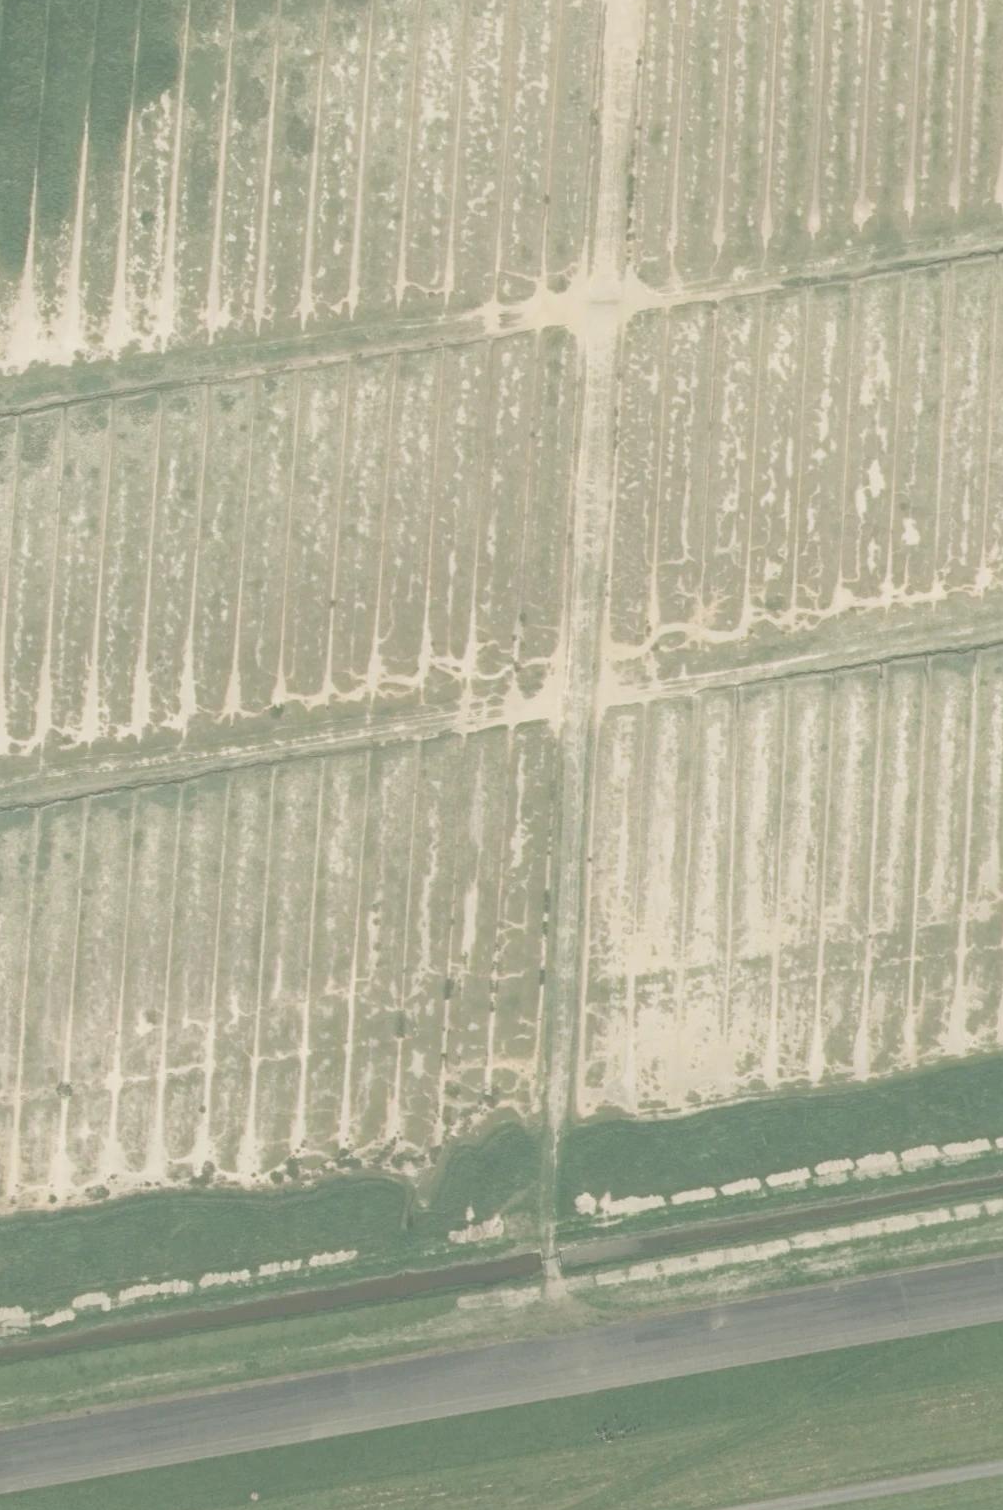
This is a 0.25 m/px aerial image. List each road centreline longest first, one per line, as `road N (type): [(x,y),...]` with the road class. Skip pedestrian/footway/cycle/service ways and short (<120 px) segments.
road 1 (track): [(0,1485),(1002,1311)]
road 2 (track): [(573,1509),(783,1414),(951,1320)]

